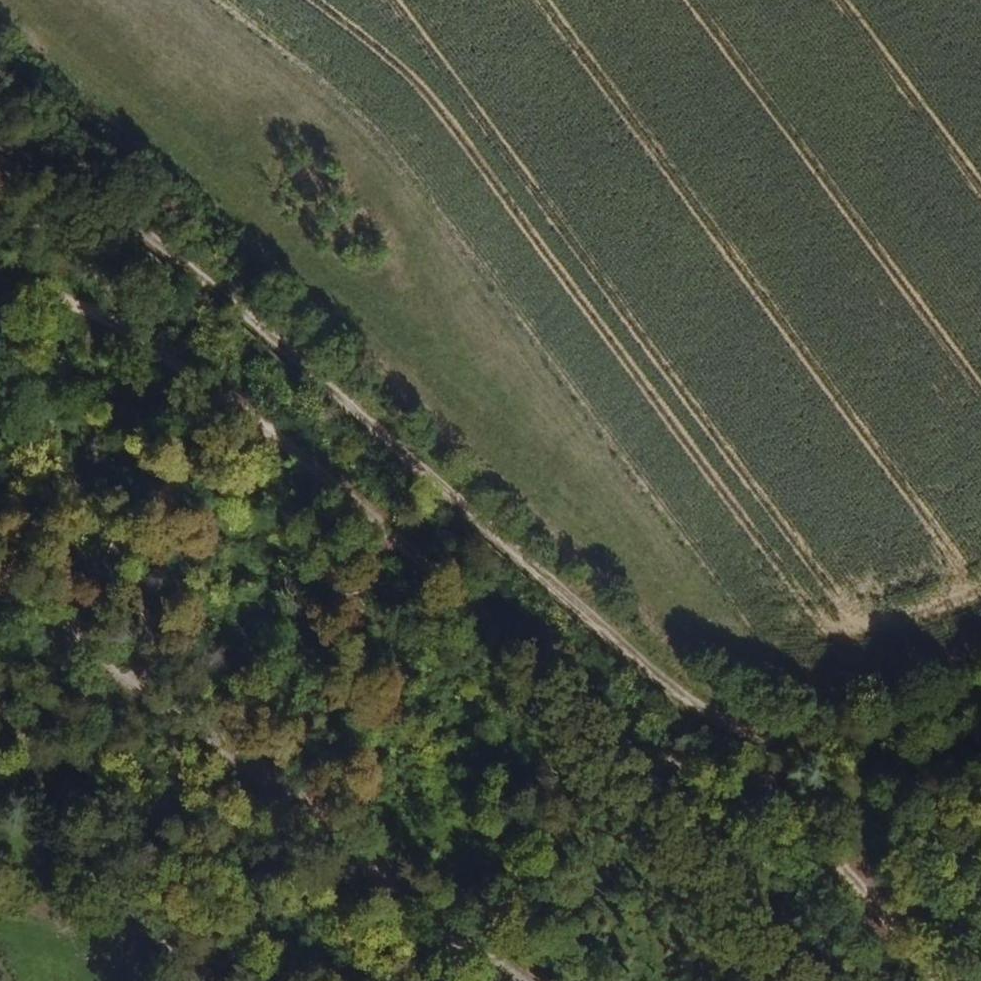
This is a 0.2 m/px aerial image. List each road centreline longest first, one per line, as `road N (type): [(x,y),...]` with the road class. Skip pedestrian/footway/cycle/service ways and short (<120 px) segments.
road 1 (track): [(980,712),(908,746),(851,757),(798,753),(739,731),(689,701),(144,230),(0,142)]
road 2 (track): [(0,765),(47,825),(214,980)]

